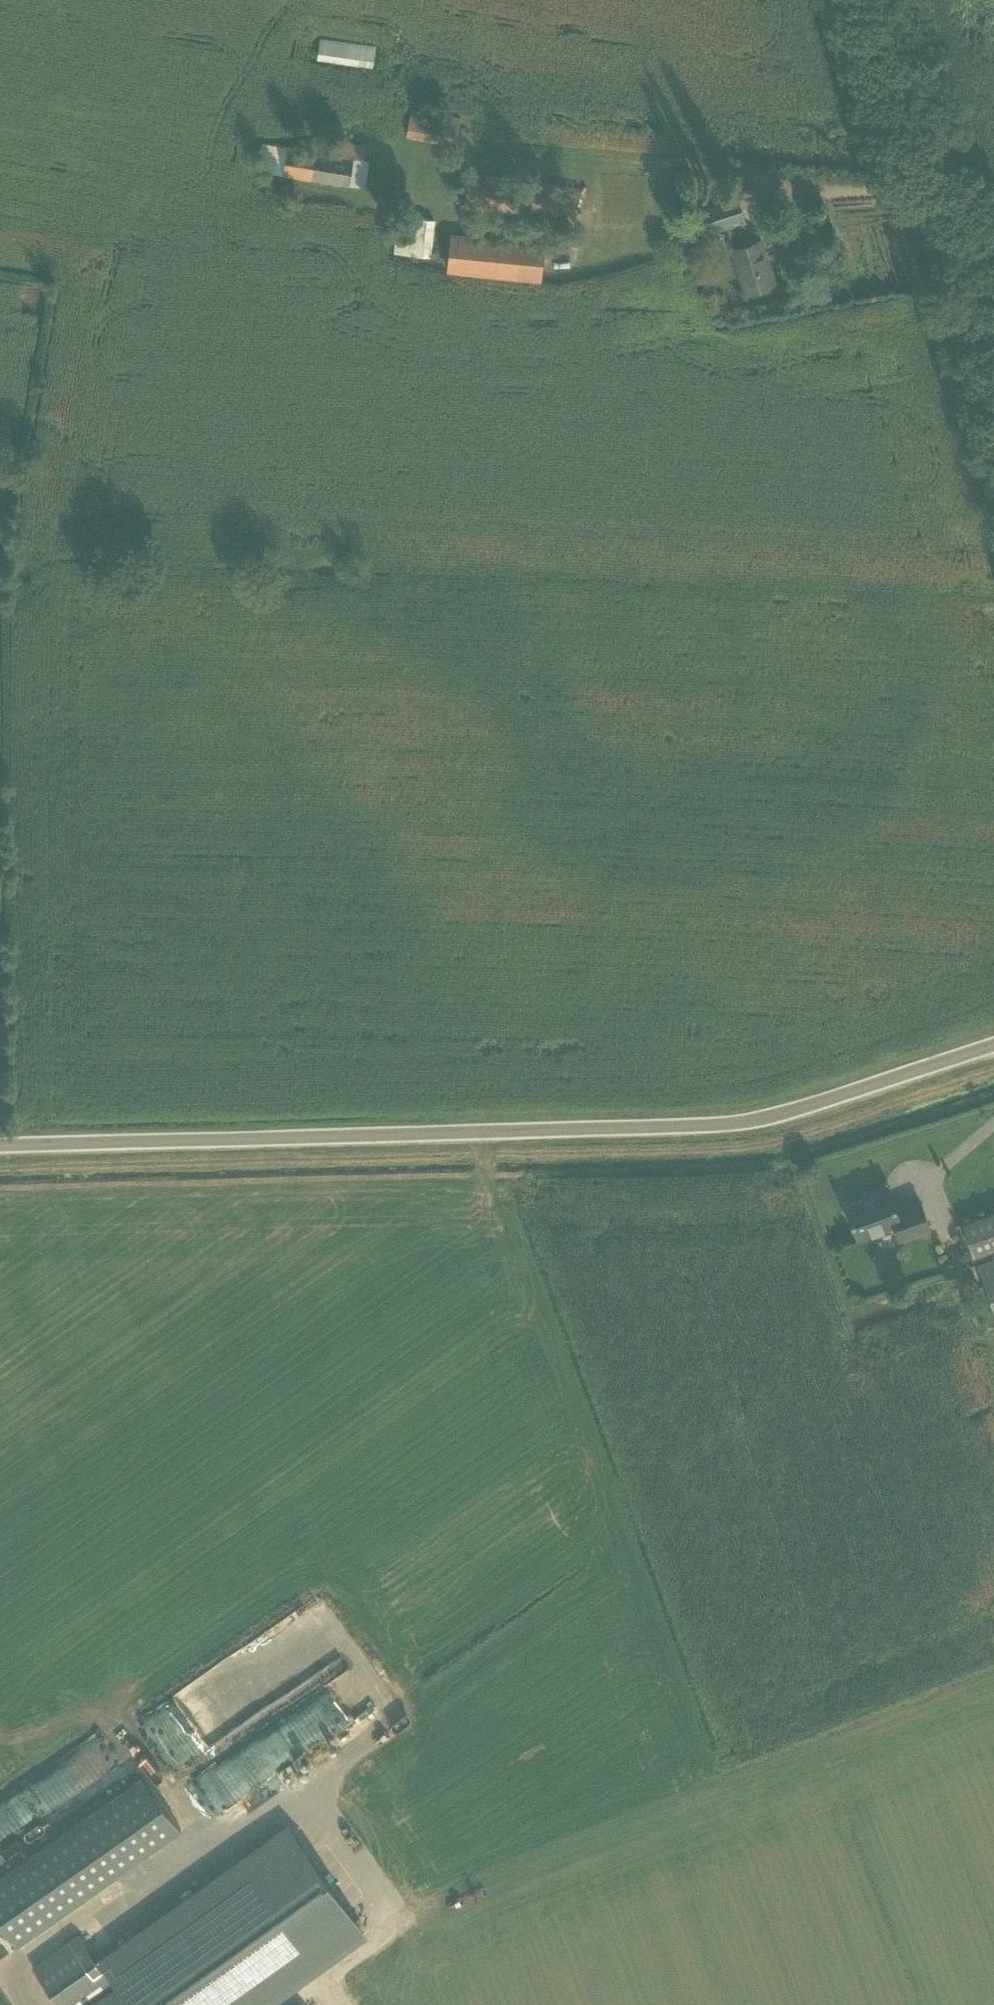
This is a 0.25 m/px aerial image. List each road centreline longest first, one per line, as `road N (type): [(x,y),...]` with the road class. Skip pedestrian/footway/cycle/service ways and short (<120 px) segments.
road 1 (unclassified): [(0,1150),(753,1124),(993,1046)]
road 2 (unclassified): [(993,368),(860,0)]

